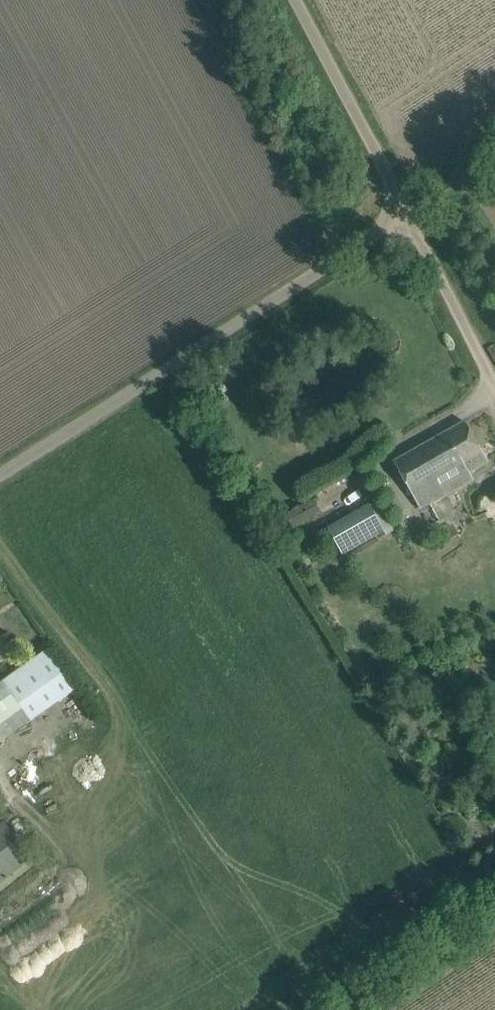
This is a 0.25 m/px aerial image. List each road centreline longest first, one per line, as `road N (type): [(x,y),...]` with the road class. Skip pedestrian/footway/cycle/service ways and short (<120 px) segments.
road 1 (unclassified): [(0,475),(406,215)]
road 2 (unclassified): [(406,215),(293,0)]
road 3 (unclassified): [(494,387),(406,215)]

